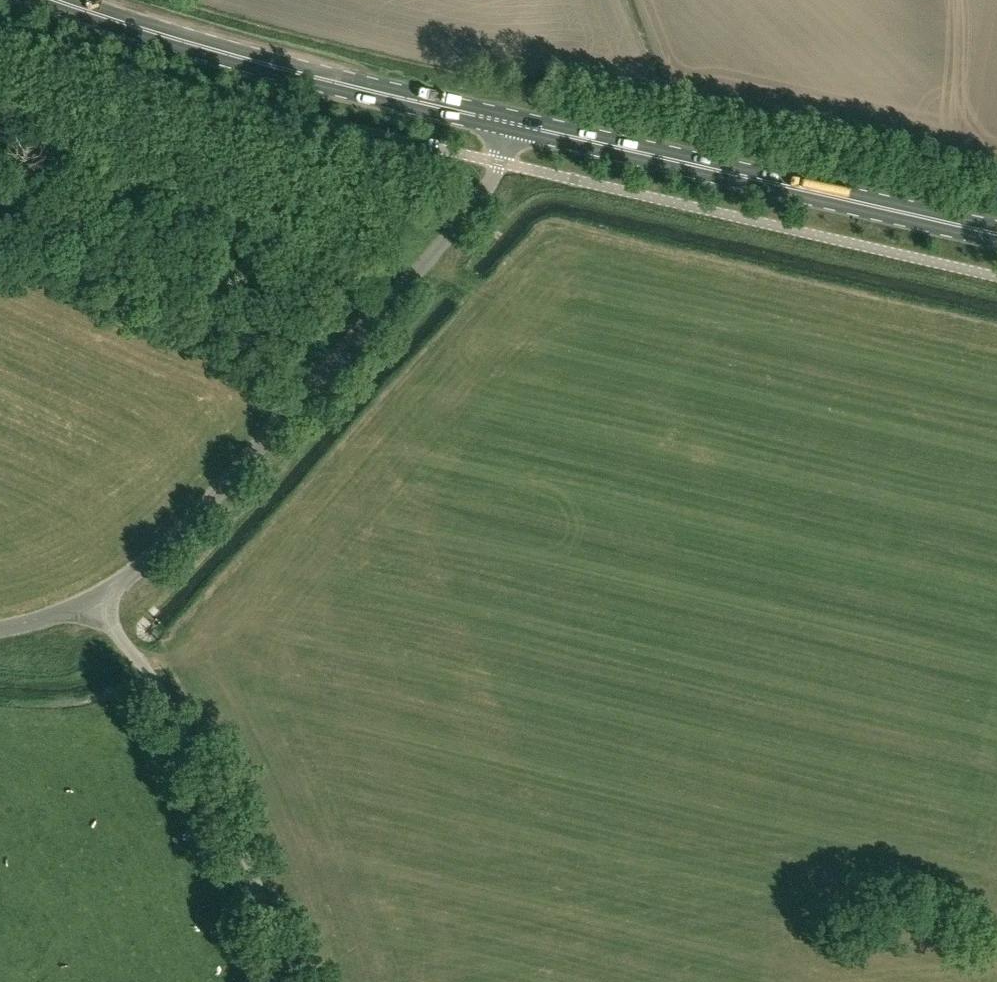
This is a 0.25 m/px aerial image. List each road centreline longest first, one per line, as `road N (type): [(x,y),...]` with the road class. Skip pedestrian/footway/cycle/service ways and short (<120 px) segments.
road 1 (unclassified): [(0,630),(96,597),(183,529),(461,223),(497,170),(511,123)]
road 2 (primary): [(996,234),(511,123)]
road 3 (primary): [(511,123),(290,72),(56,0)]

